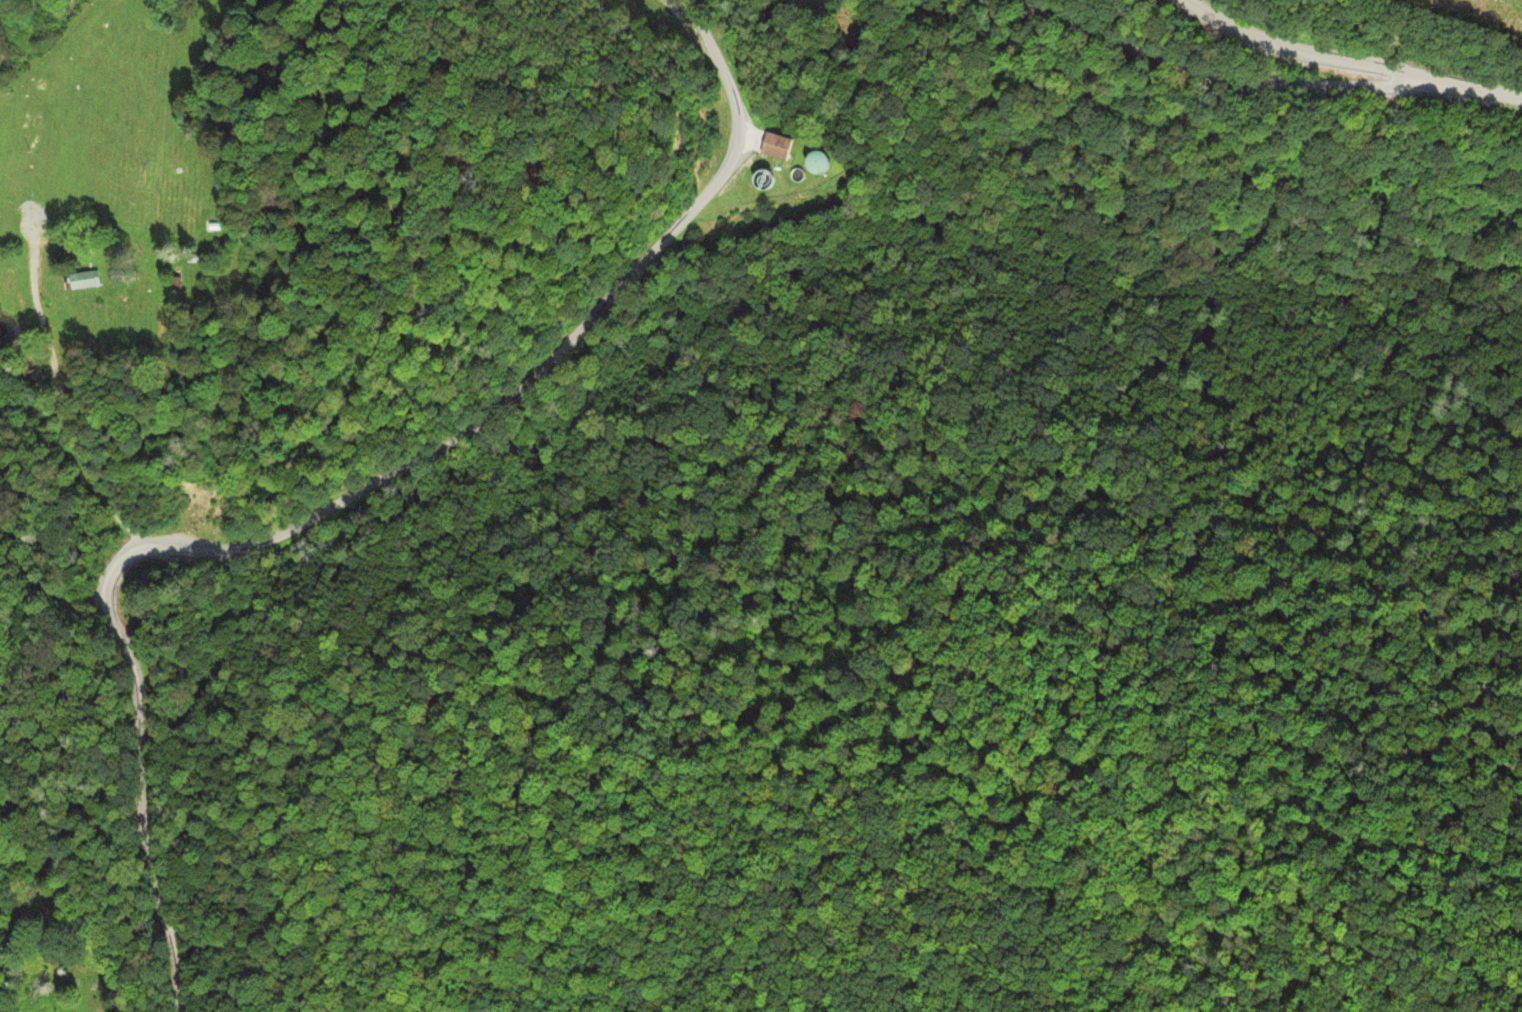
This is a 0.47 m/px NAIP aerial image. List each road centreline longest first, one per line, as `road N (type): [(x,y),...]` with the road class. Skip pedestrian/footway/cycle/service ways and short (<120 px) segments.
road 1 (tertiary): [(177,1011),(187,961),(155,855),(135,660),(108,601),(120,563),(152,544),(249,543),(300,522),(492,412),(535,377),(733,156),(738,117),(729,86),(685,0)]
road 2 (tertiary): [(1026,0),(1197,66),(1263,80),(1395,86),(1432,79)]
road 3 (tertiary): [(1432,79),(1256,37),(1181,0)]

